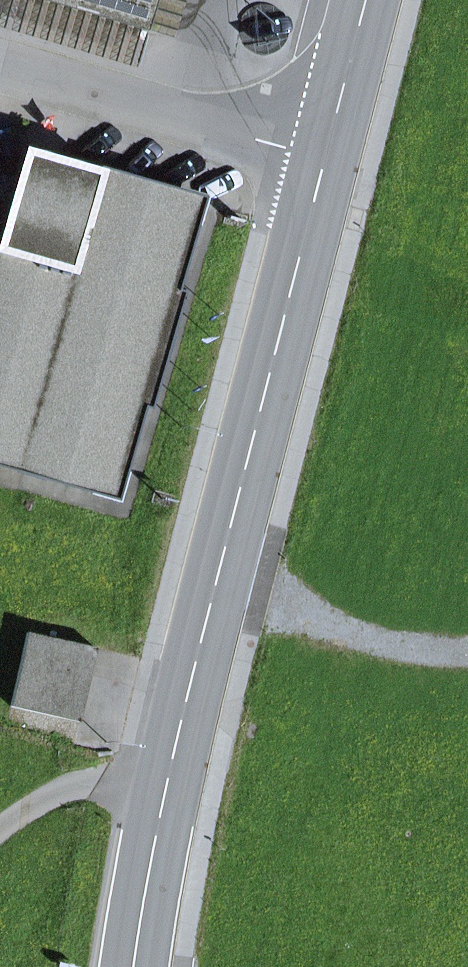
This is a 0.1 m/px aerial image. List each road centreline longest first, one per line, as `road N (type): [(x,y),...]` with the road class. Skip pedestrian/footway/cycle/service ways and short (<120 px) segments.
road 1 (primary): [(325,160),(169,774),(136,966)]
road 2 (residential): [(325,160),(0,66)]
road 3 (track): [(467,651),(217,584)]
road 4 (primary): [(366,0),(325,160)]

